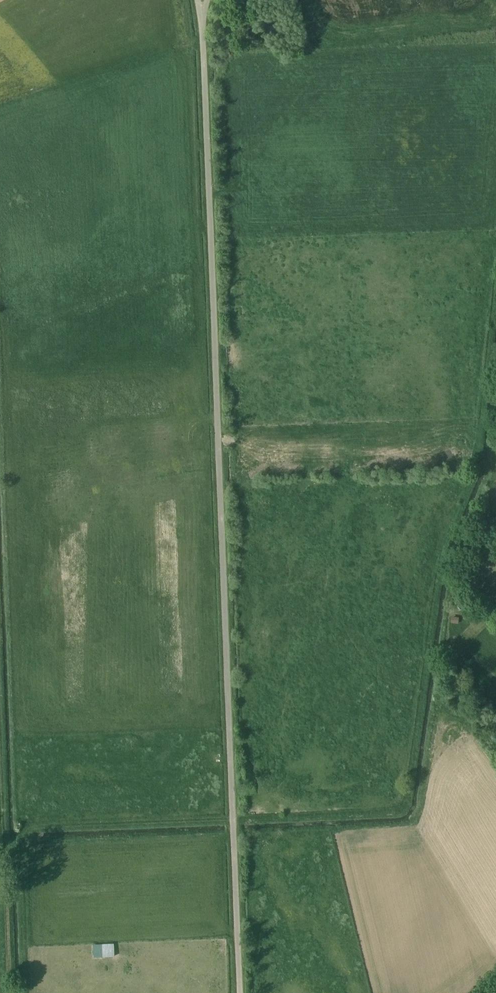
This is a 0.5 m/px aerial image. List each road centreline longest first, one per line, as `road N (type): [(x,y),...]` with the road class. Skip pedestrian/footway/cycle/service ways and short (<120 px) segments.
road 1 (unclassified): [(241,992),(206,52)]

